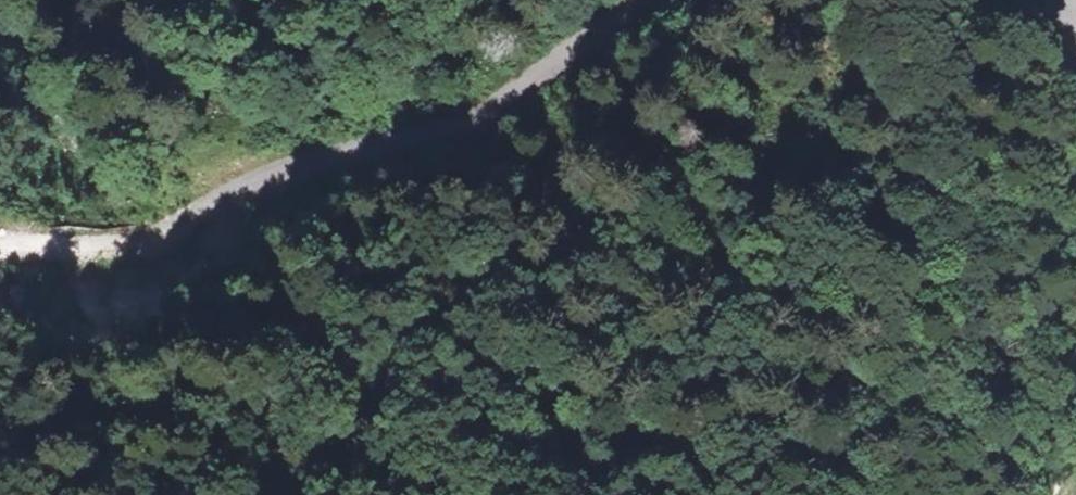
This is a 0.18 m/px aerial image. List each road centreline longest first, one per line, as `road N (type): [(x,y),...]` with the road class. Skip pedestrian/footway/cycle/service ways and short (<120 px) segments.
road 1 (unclassified): [(634,0),(540,72),(407,141),(269,177),(144,235),(0,240)]

